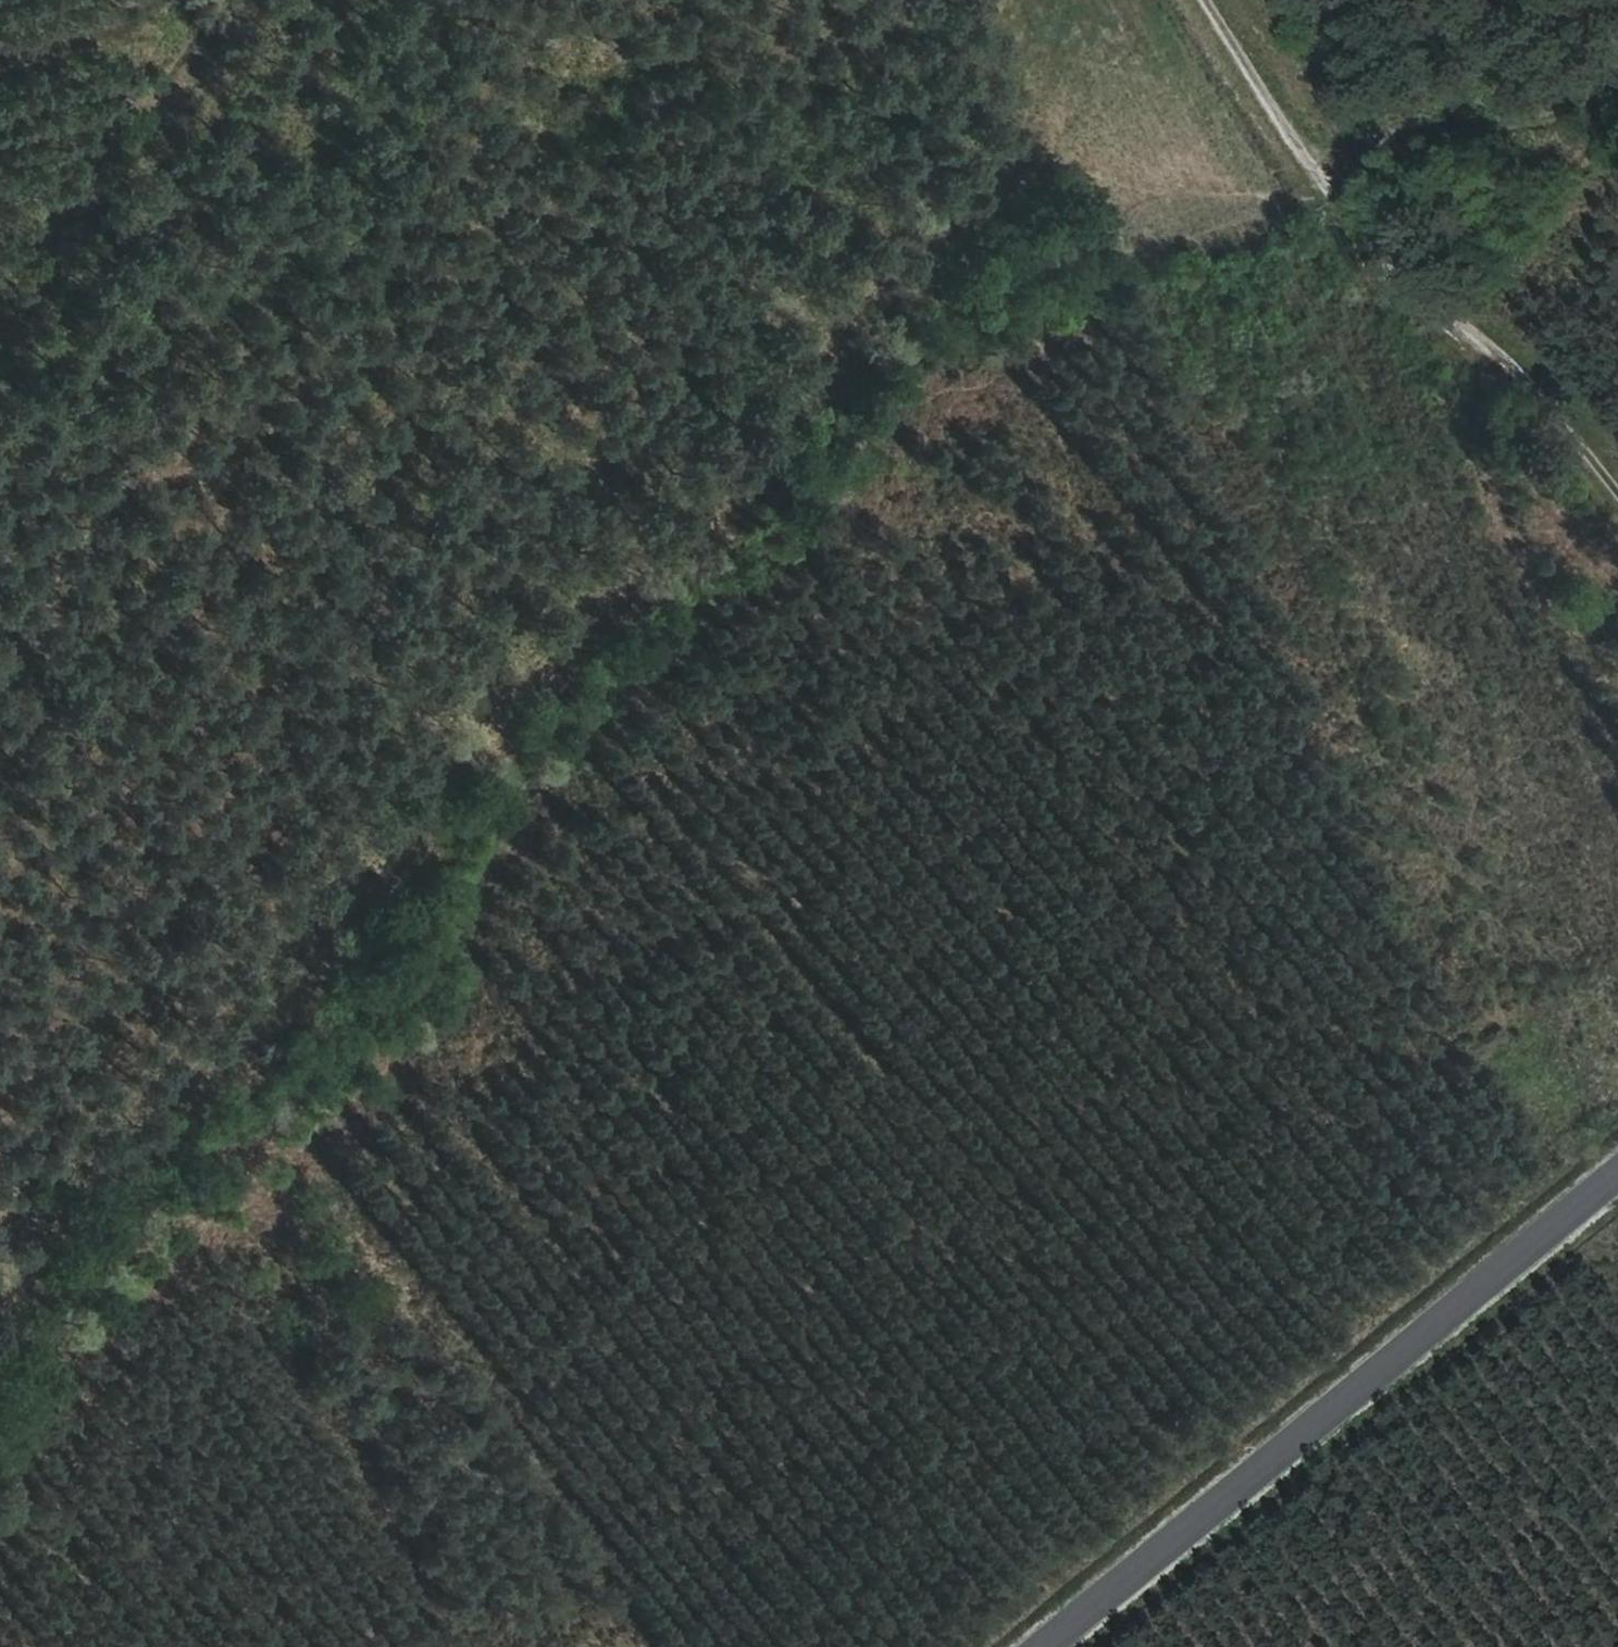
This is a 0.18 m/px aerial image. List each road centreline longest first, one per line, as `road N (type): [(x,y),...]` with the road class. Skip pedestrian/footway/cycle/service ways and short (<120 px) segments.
road 1 (track): [(1617,500),(1512,372),(1341,209),(1203,0)]
road 2 (track): [(156,0),(140,17),(45,57),(0,54)]

